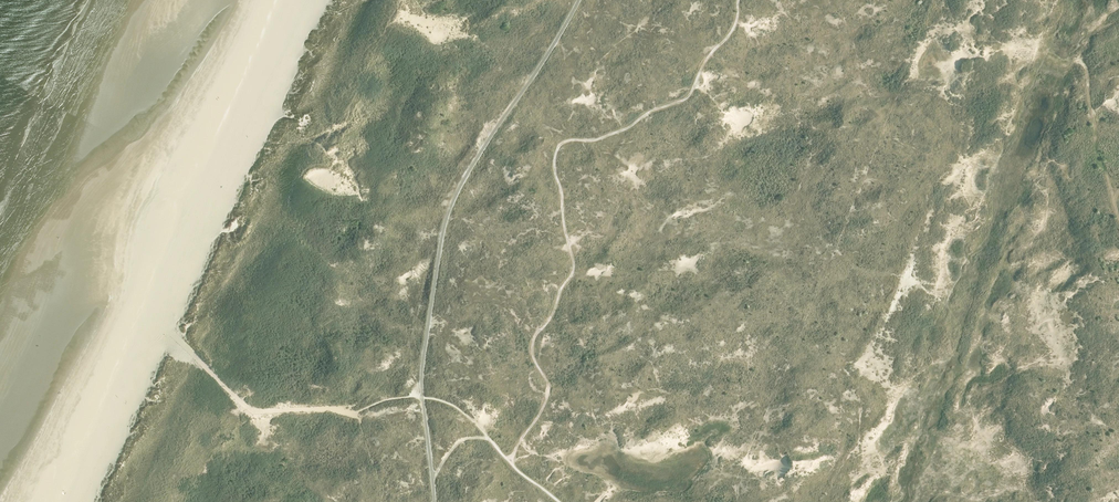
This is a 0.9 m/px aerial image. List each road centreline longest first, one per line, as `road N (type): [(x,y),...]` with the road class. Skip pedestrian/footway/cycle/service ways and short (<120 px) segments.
road 1 (track): [(509,461),(549,394),(532,342),(574,268),(555,171),(558,147),(624,130),(684,100),(733,29),(738,0)]
road 2 (track): [(558,501),(455,406),(422,398)]
road 3 (track): [(1118,218),(1096,147),(1088,75)]

